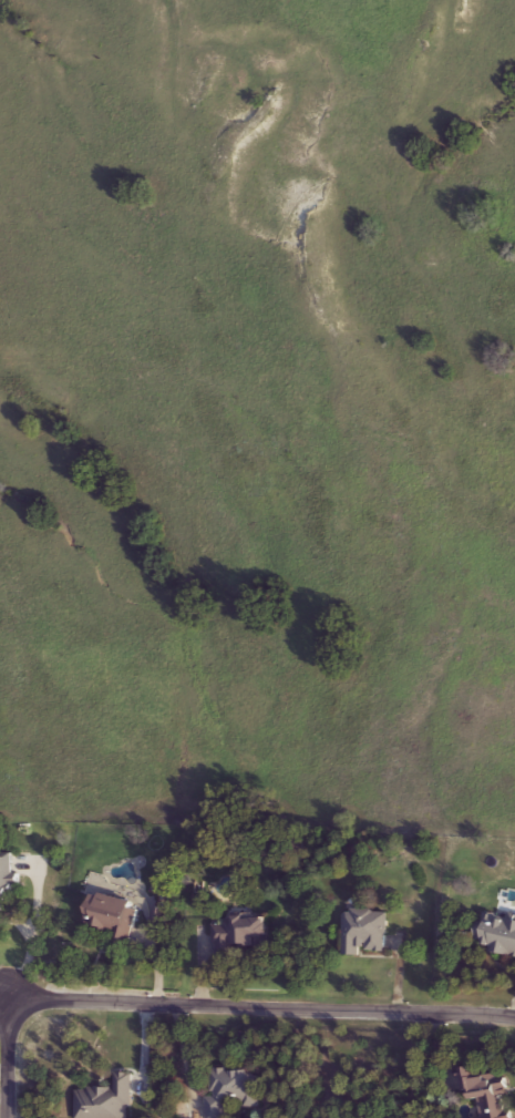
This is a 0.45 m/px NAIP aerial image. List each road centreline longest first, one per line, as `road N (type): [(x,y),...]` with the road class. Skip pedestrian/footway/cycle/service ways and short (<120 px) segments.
road 1 (residential): [(514,1018),(45,1004),(13,1027),(8,1117)]

